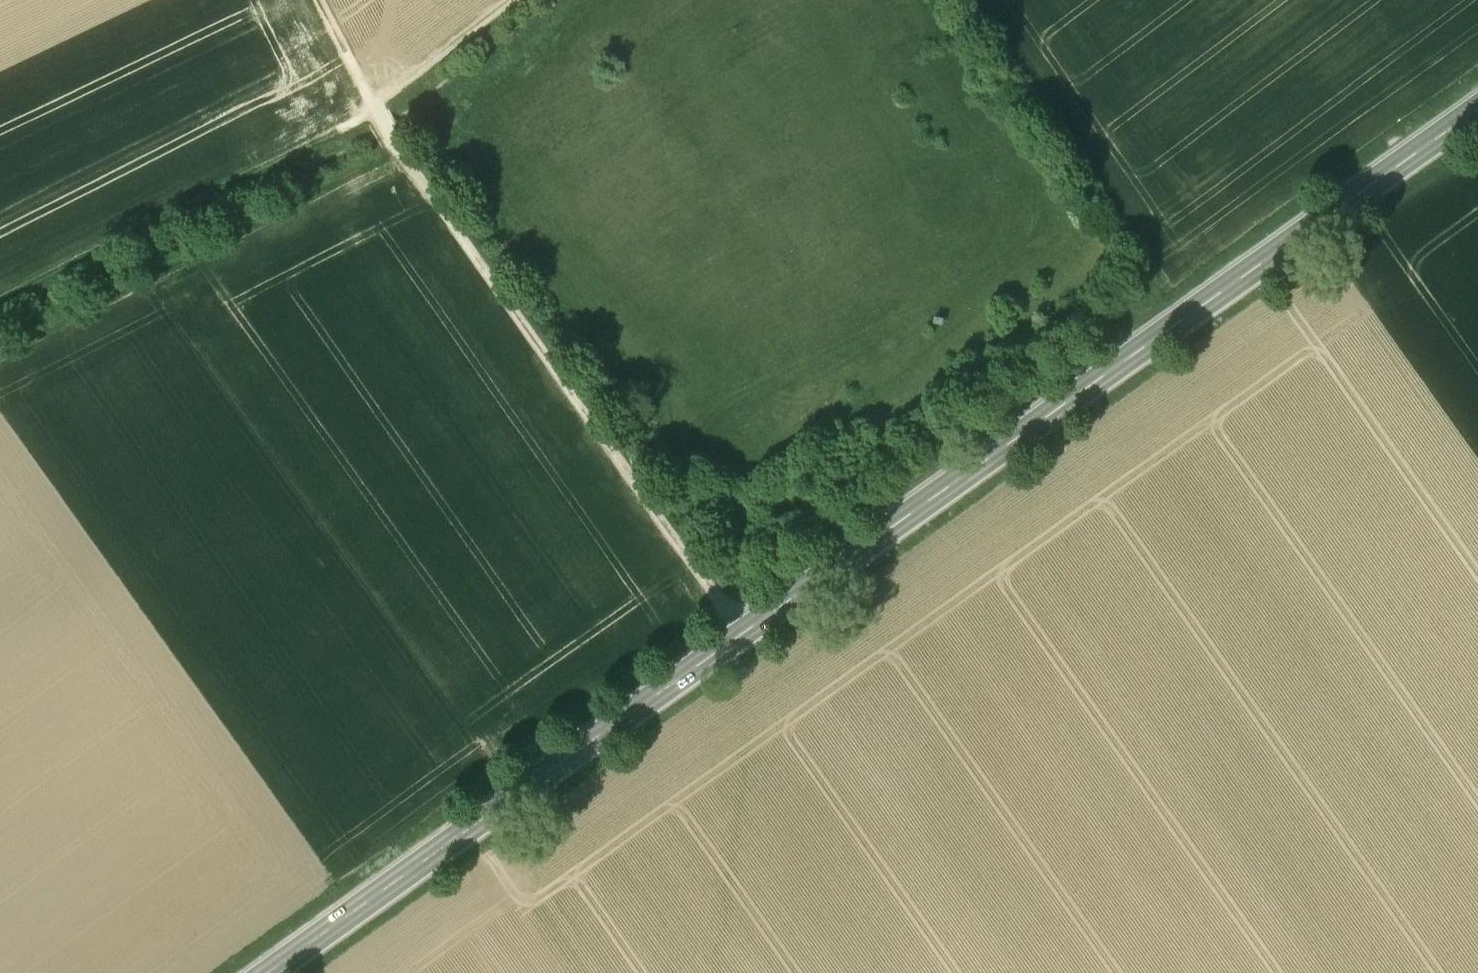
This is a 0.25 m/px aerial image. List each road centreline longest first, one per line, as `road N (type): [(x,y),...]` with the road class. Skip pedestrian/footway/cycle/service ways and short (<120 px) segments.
road 1 (secondary): [(1477,111),(268,972)]
road 2 (track): [(745,635),(371,108),(513,0)]
road 3 (track): [(0,306),(352,128),(371,108),(316,0)]
road 4 (track): [(402,159),(0,354)]

